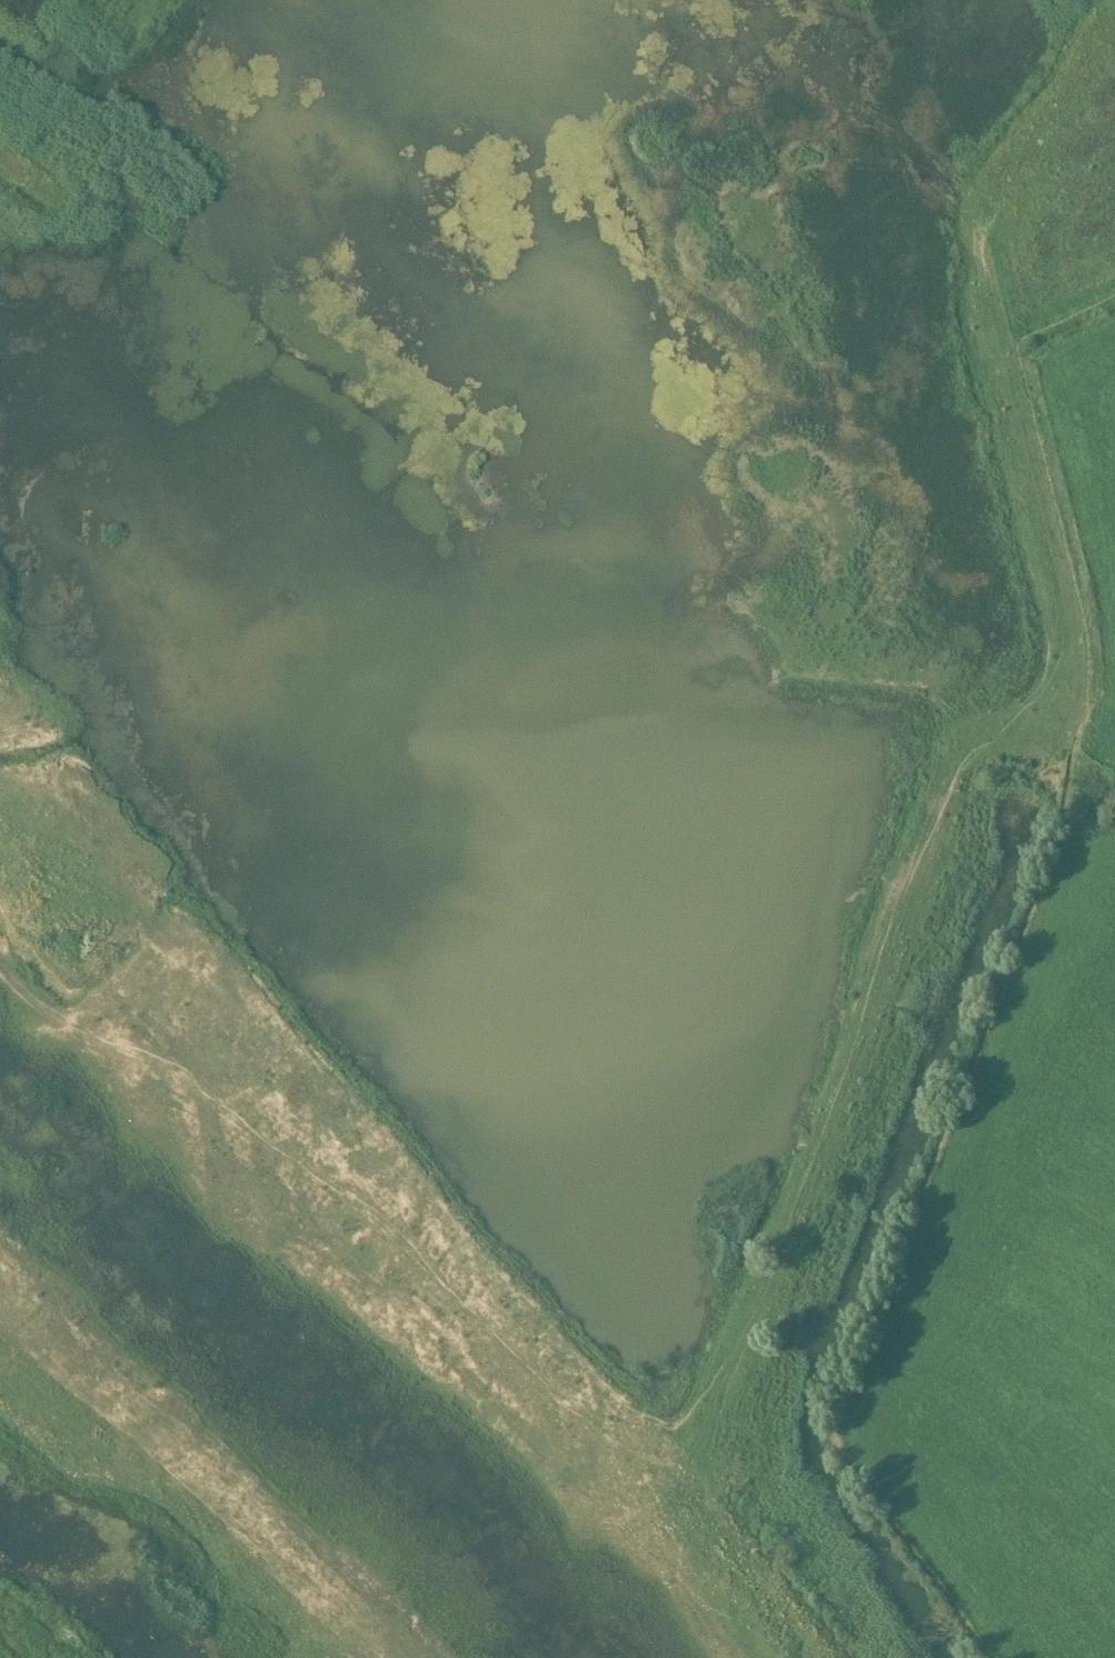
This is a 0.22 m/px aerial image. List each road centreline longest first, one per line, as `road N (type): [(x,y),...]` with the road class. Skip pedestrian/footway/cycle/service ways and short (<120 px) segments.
road 1 (track): [(396,1657),(0,1304)]

